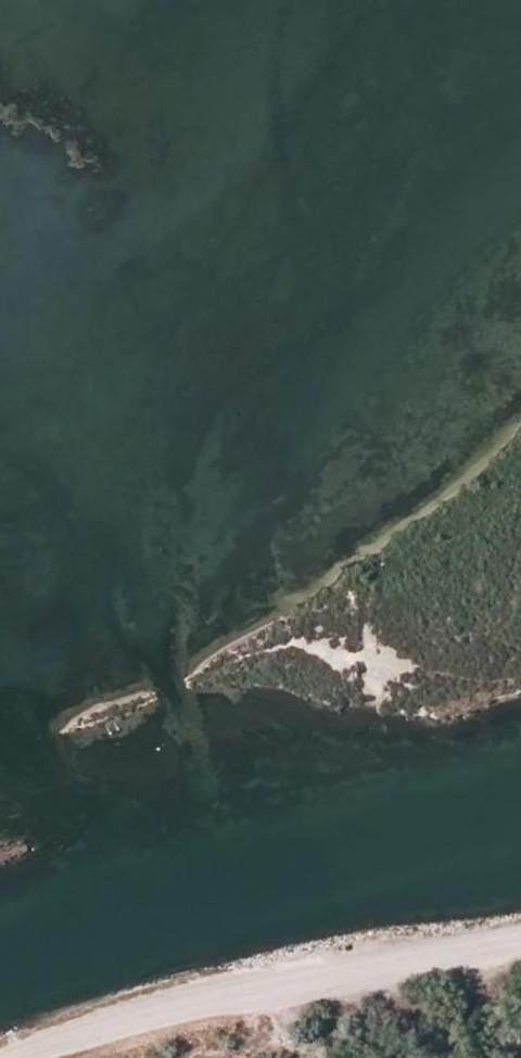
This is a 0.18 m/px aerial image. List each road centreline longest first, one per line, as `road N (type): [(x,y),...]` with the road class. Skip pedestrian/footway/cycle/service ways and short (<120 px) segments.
road 1 (track): [(520,940),(197,1006),(16,1057)]

